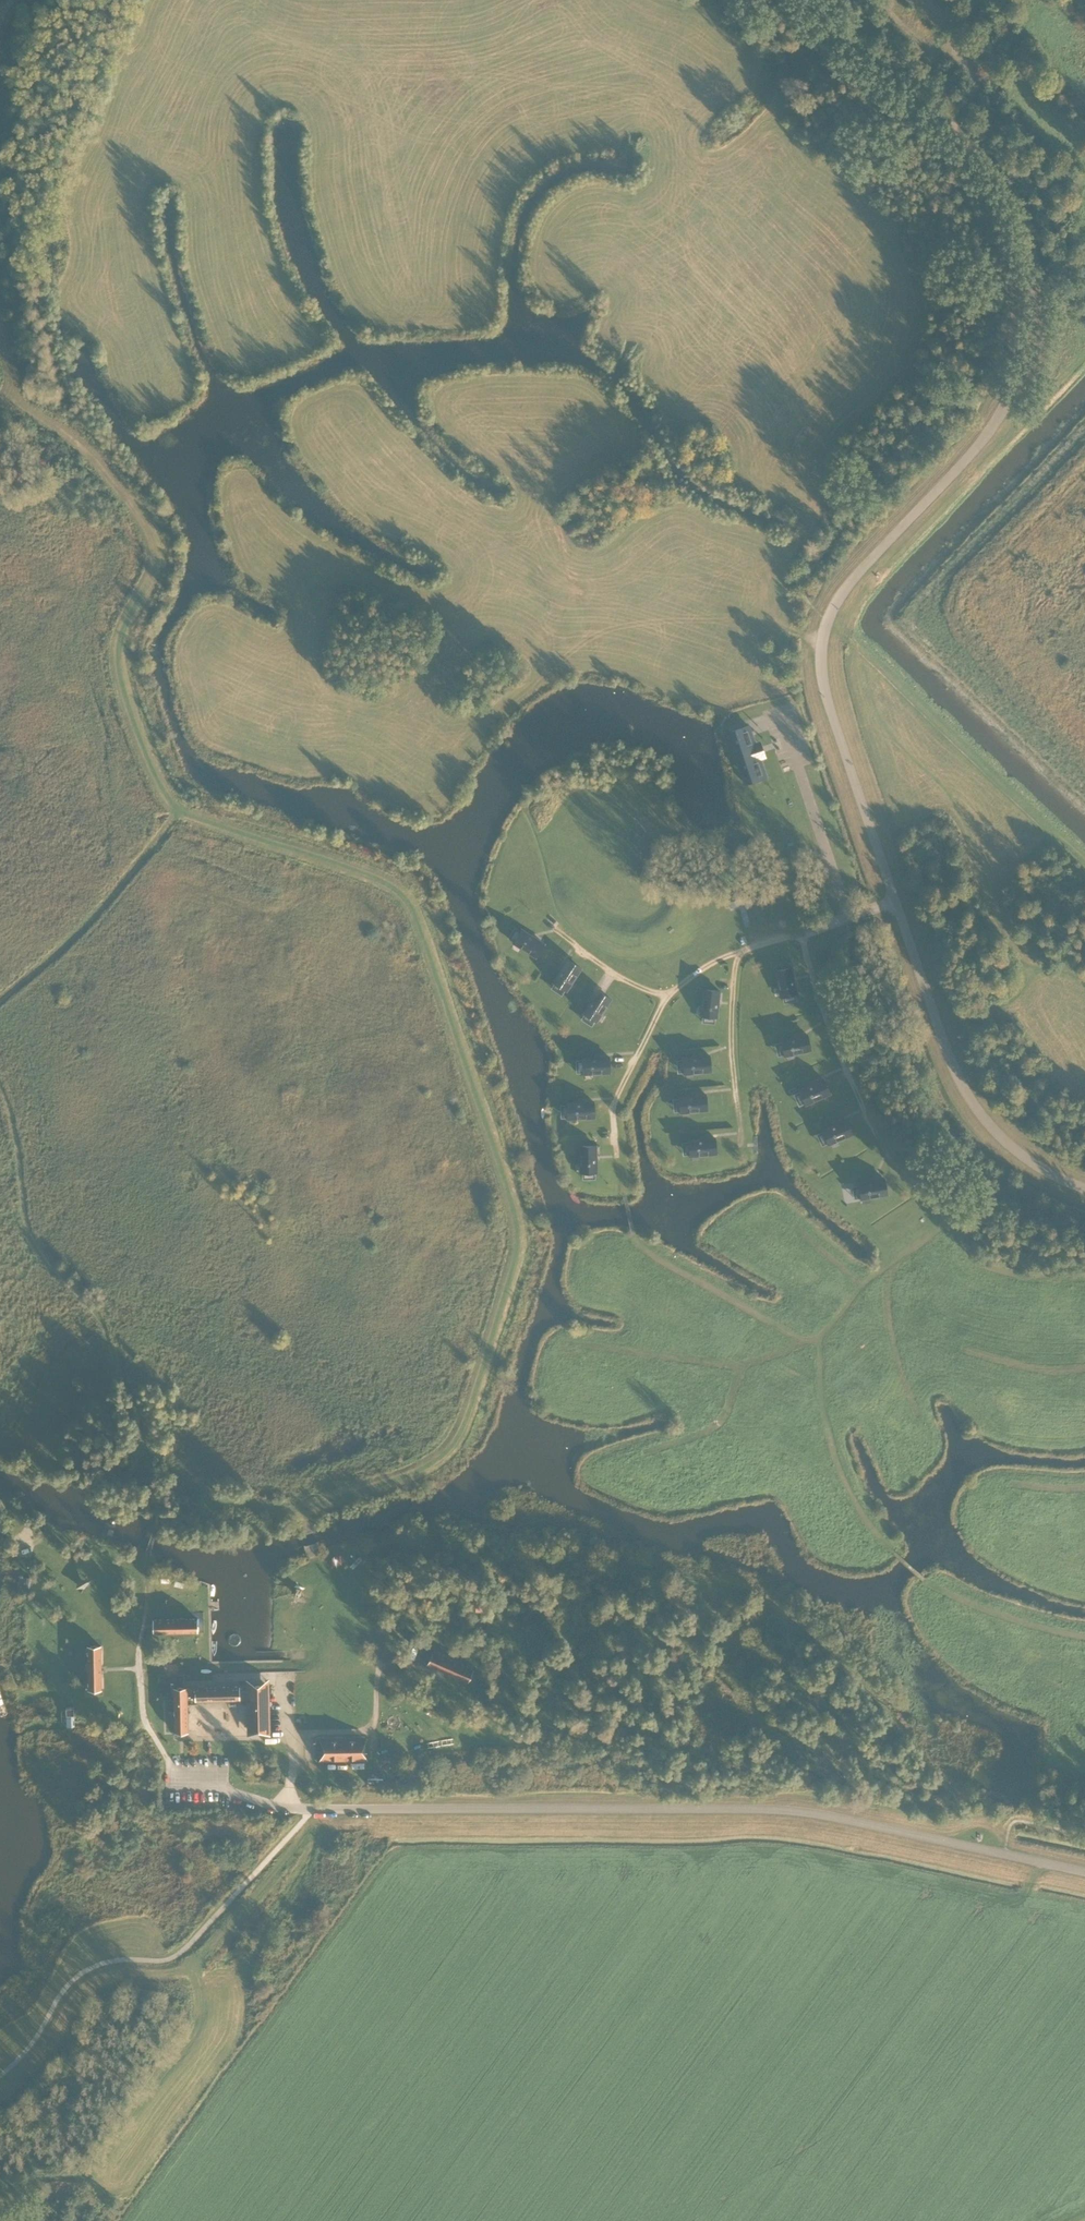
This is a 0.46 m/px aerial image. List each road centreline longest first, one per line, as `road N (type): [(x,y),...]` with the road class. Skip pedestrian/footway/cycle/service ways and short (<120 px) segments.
road 1 (unclassified): [(1084,1188),(1009,1144),(960,1079),(836,725),(822,660),(842,595),(975,451),(1012,392),(1030,333),(1026,257),(983,165),(804,0)]
road 2 (unclassified): [(1084,1872),(780,1809),(312,1809),(236,1794)]
road 3 (track): [(1084,129),(981,34)]

